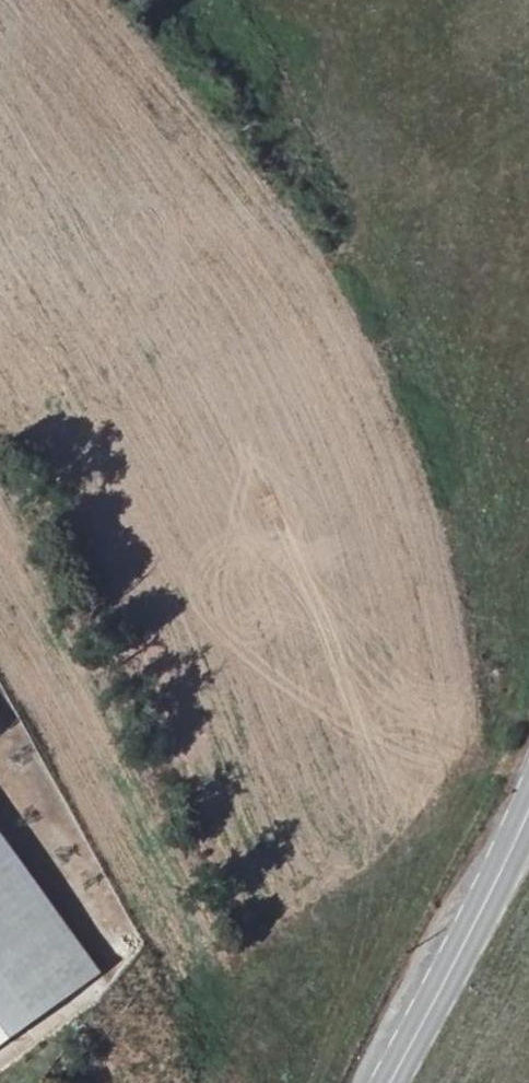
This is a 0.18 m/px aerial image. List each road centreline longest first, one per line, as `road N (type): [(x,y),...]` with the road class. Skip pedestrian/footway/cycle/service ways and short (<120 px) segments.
road 1 (primary): [(389,1082),(528,811)]

